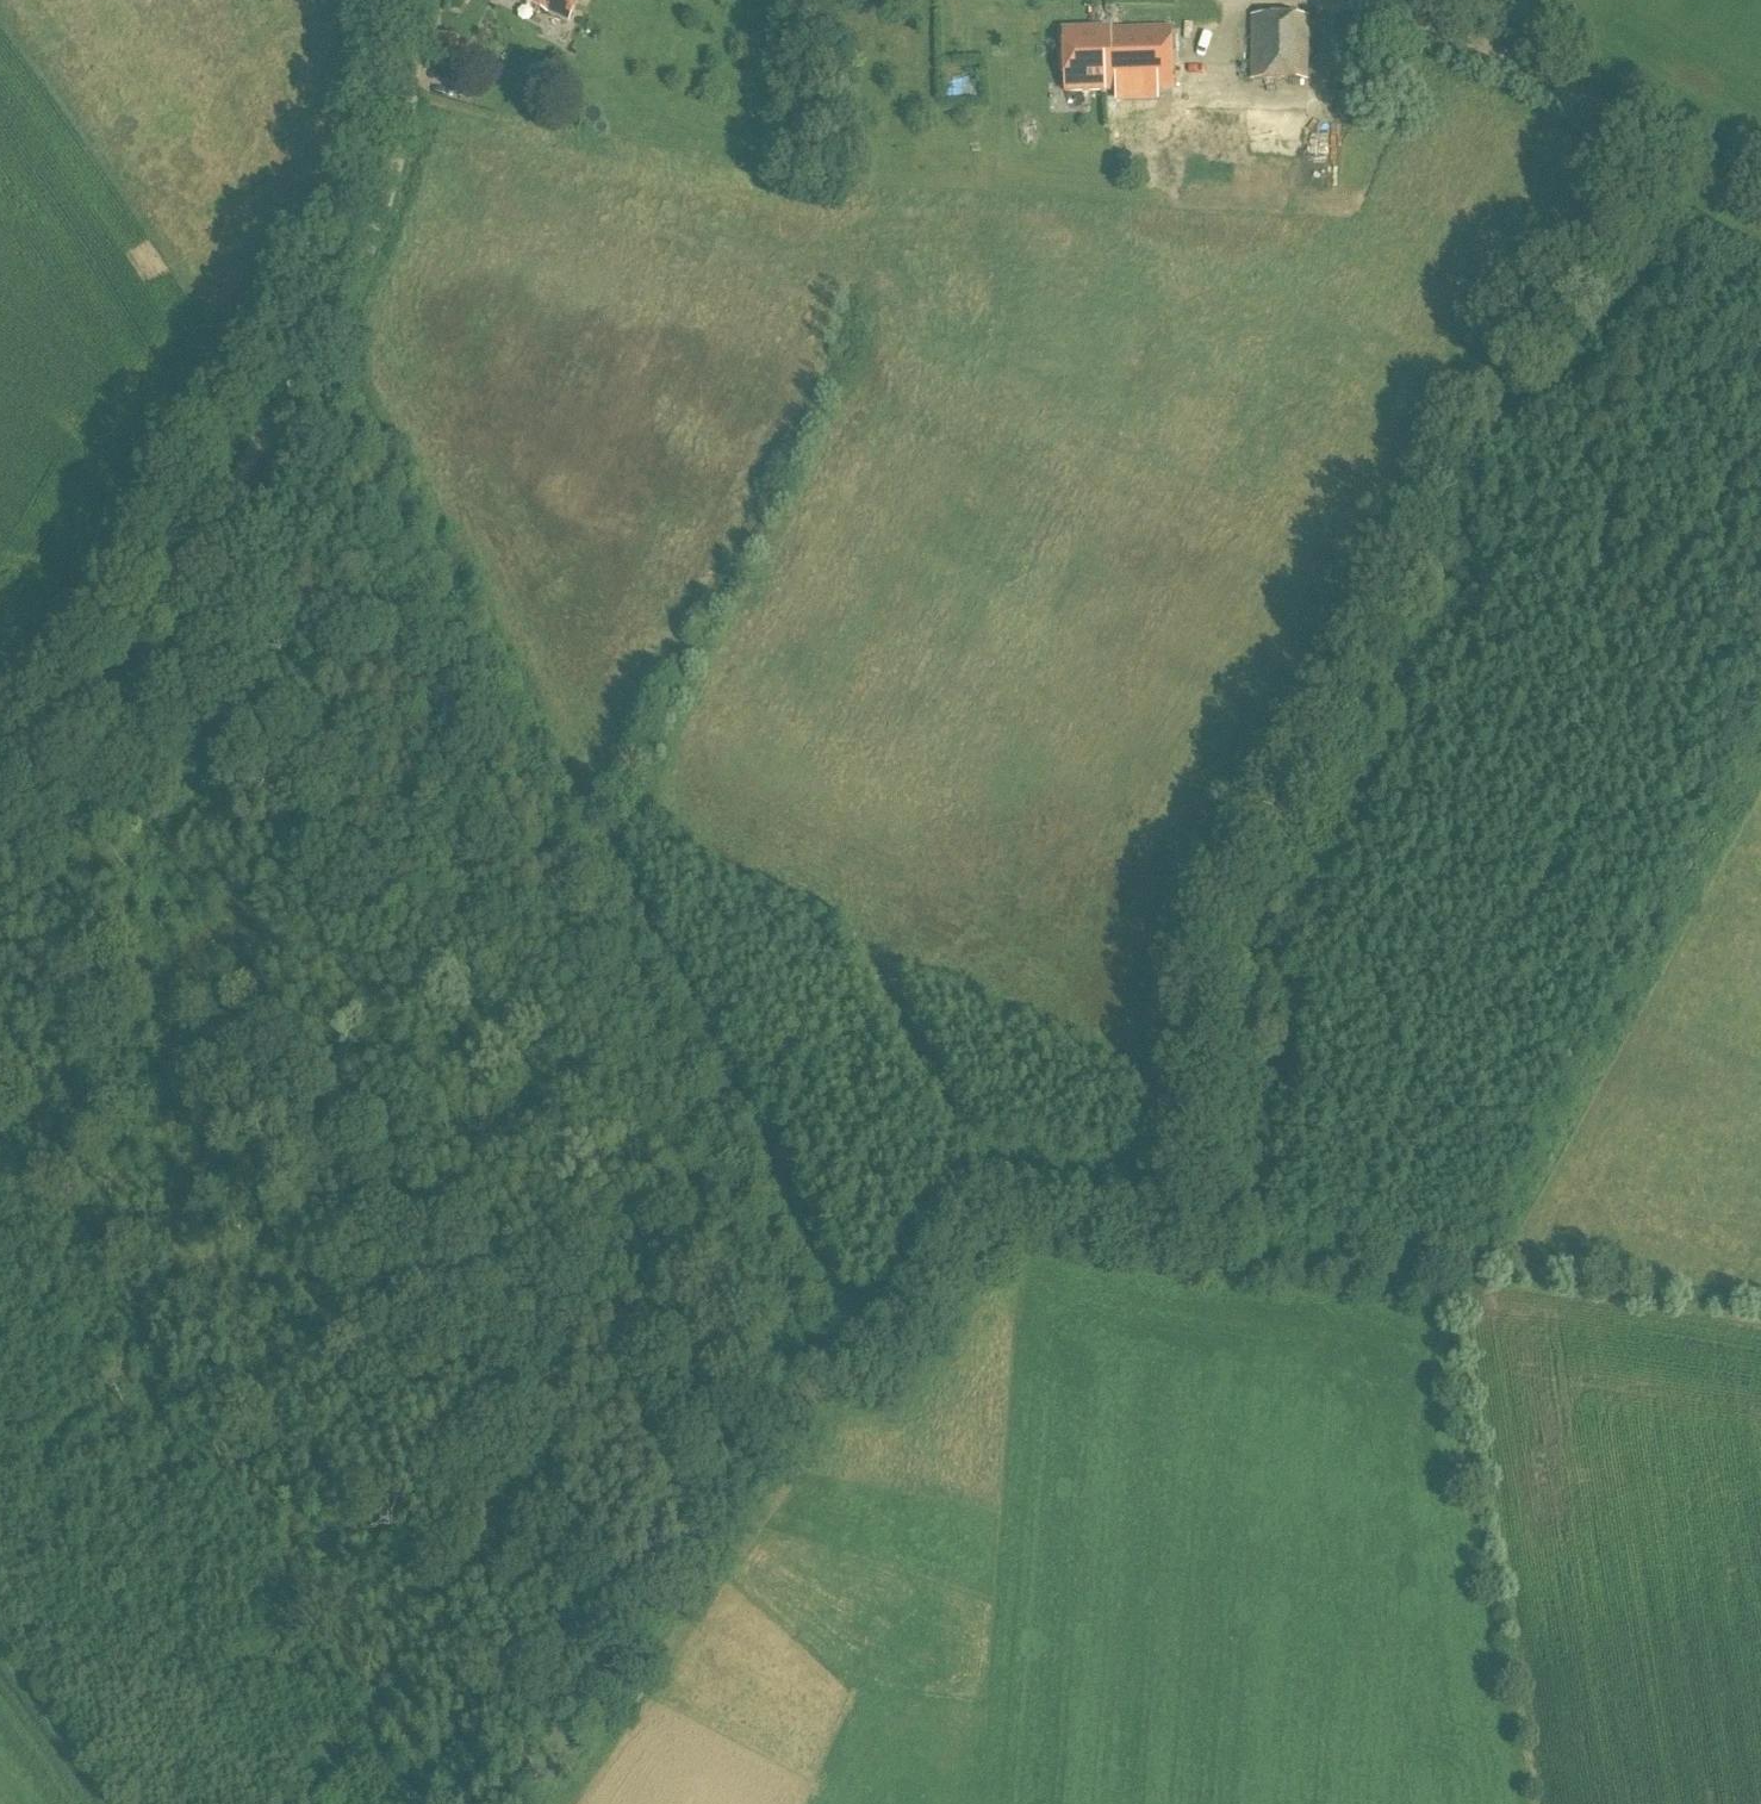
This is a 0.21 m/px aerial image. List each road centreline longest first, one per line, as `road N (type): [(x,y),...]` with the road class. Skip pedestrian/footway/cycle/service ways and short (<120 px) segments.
road 1 (unclassified): [(0,791),(60,752),(94,715),(352,291),(401,148),(424,0)]
road 2 (unclassified): [(1760,215),(1618,115),(1518,61),(1336,0)]

